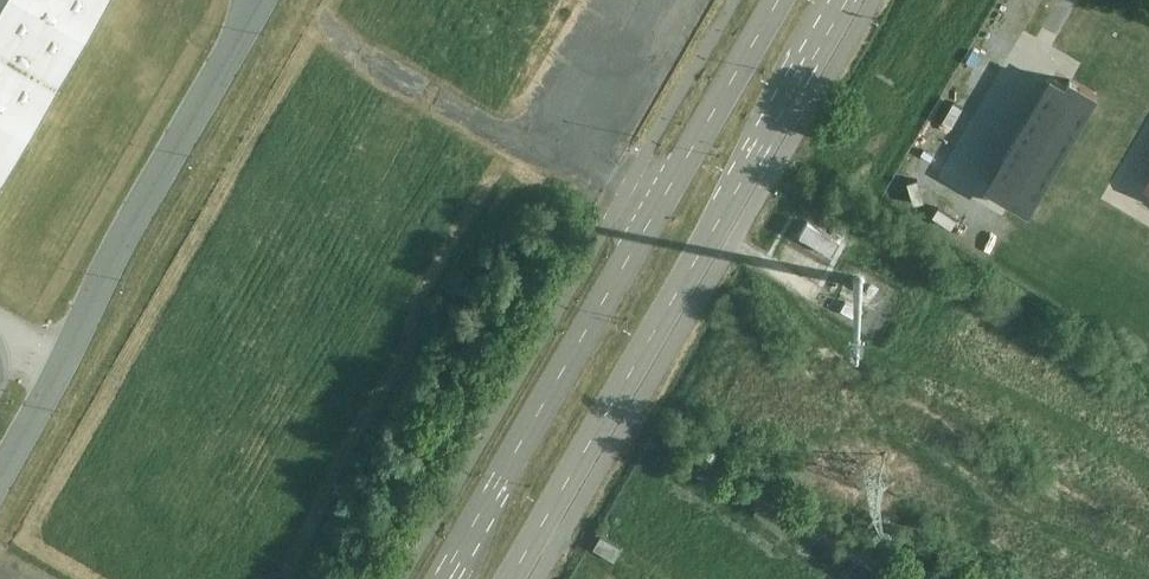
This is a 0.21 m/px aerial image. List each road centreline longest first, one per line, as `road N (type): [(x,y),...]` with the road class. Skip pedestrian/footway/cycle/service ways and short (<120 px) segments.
road 1 (secondary): [(780,0),(442,578)]
road 2 (secondary): [(511,578),(840,0)]
road 3 (residential): [(0,483),(264,0)]

